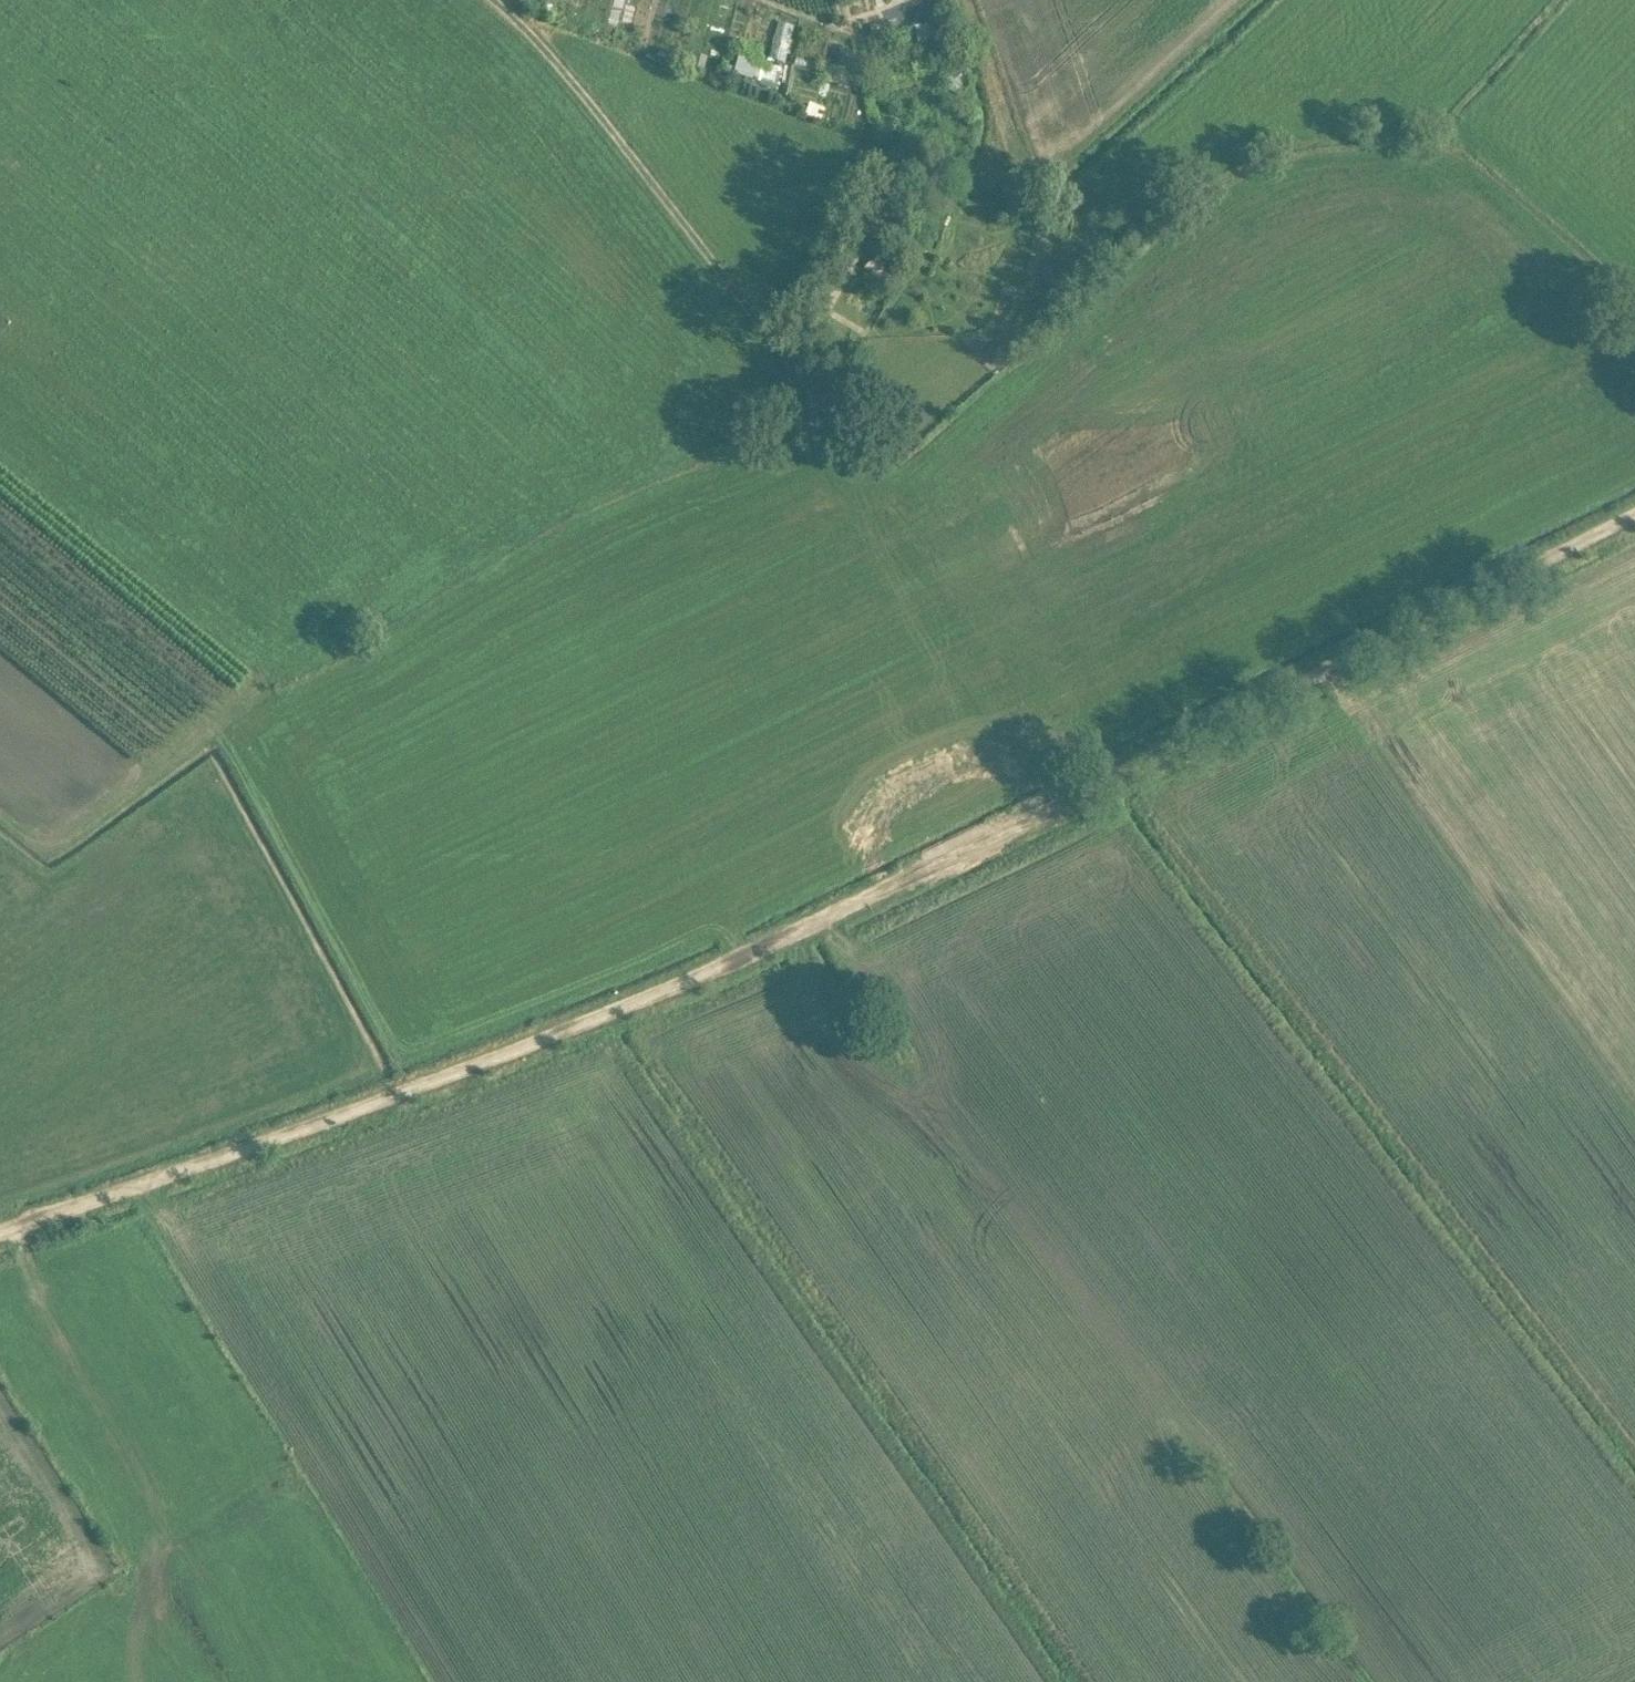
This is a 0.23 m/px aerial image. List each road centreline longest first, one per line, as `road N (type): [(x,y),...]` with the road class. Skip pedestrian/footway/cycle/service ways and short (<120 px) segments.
road 1 (track): [(0,1236),(325,1126),(781,943),(1634,515)]
road 2 (track): [(489,0),(532,35),(1102,783)]

